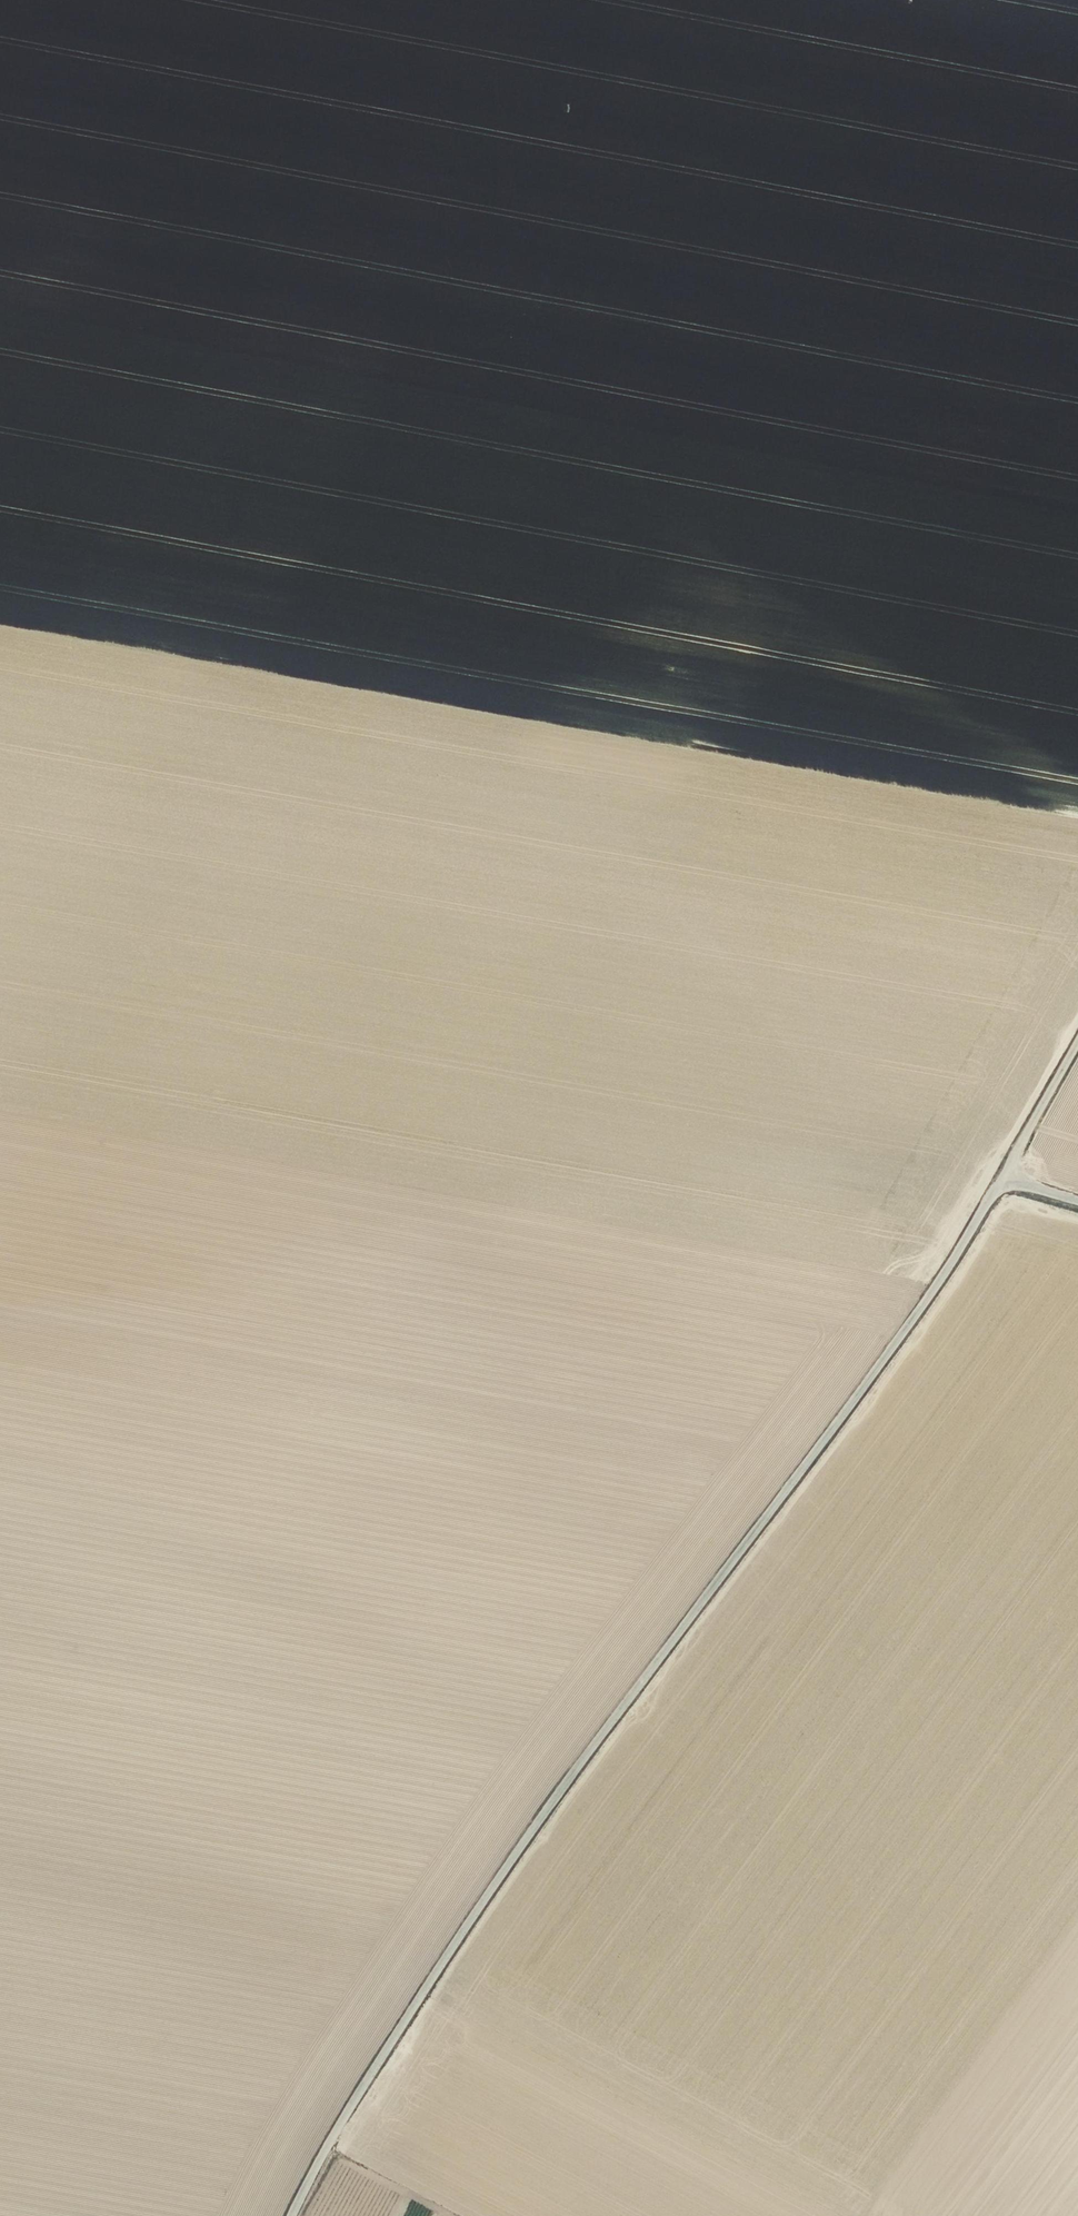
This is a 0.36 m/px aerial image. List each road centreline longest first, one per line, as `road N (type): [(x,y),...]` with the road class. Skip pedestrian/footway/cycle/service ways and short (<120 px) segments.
road 1 (unclassified): [(1077,1201),(1004,1177),(920,1310),(490,1892),(332,2137),(293,2215)]
road 2 (track): [(1077,1042),(1004,1177)]

